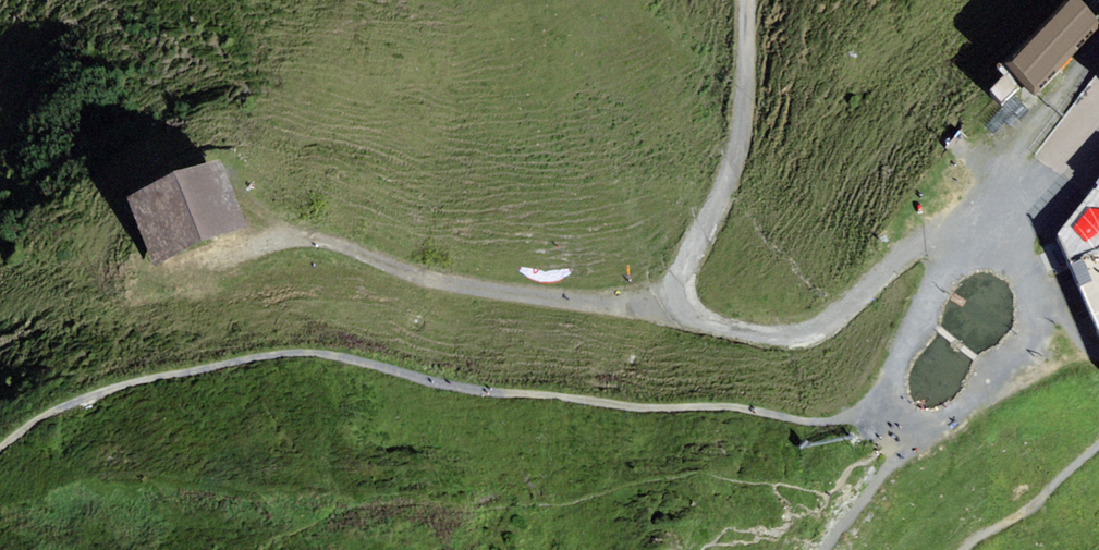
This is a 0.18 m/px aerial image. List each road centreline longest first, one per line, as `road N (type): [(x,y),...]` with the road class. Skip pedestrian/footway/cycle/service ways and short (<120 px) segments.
road 1 (track): [(914,432),(746,412),(493,398),(348,354),(283,349),(89,395),(0,451)]
road 2 (track): [(752,0),(746,110),(726,182),(684,277),(681,309),(713,327),(784,338),(849,306),(947,222),(925,309),(940,326)]
road 3 (track): [(249,246),(309,237),(429,284),(681,309)]
road 4 (track): [(976,231),(1020,268),(1034,298),(1015,360)]
road 5 (track): [(914,432),(822,549)]
road 6 (track): [(925,309),(896,369),(914,432)]

